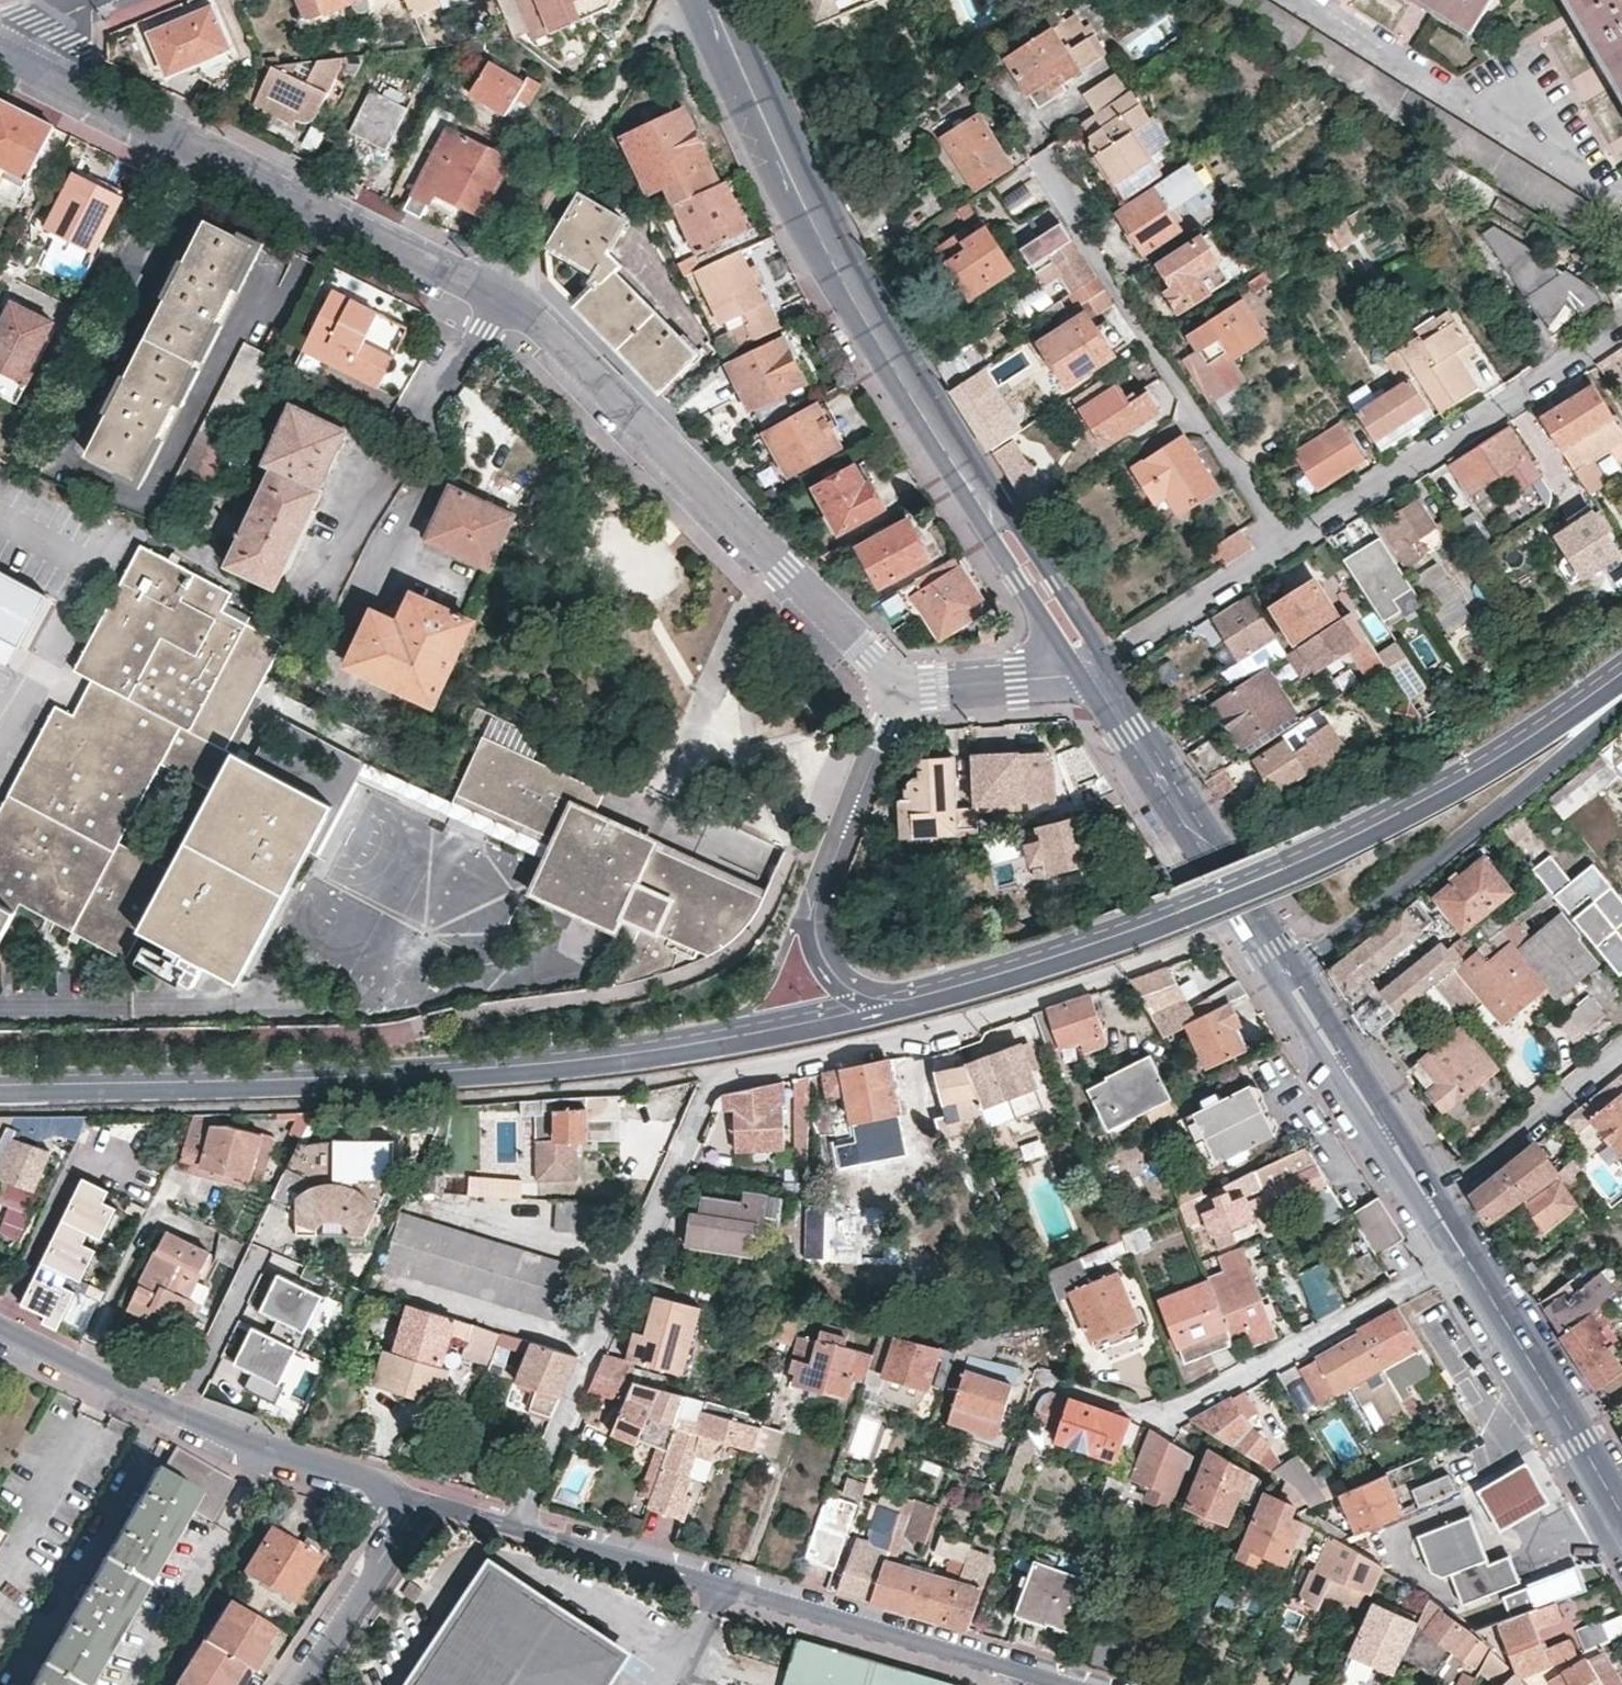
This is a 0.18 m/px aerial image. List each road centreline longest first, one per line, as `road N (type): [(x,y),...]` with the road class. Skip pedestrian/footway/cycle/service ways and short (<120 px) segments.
road 1 (residential): [(526,1527),(721,1073),(920,1034),(1260,920)]
road 2 (tertiary): [(0,1094),(512,1075),(732,1044),(892,1011)]
road 3 (residential): [(498,294),(601,382),(905,687)]
road 4 (residential): [(526,1527),(1062,1684)]
road 5 (residential): [(11,54),(498,294)]
road 6 (secondary): [(951,456),(865,319),(714,0)]
road 7 (tertiary): [(1183,920),(1458,791),(1621,685)]
road 8 (residential): [(0,1328),(168,1410),(422,1501)]
road 9 (residential): [(1054,1381),(1147,1411),(1178,1407),(1468,1260)]
road 10 (residential): [(1054,169),(1077,223),(1287,543)]
road 11 (tertiary): [(1296,976),(1621,707)]
road 12 (residential): [(1621,328),(1287,543)]
road 13 (tertiary): [(905,687),(879,724),(813,884),(804,925),(821,975),(857,1001),(892,1011)]
road 14 (residential): [(1303,0),(1621,189)]
road 15 (residential): [(498,294),(326,590)]
road 16 (tertiary): [(892,1011),(1183,920)]
road 17 (secondary): [(1260,920),(1096,666)]
road 18 (secondary): [(1621,1510),(1468,1260)]
road 19 (secondary): [(1096,666),(1095,635),(1061,581),(999,496),(951,456)]
road 20 (secondary): [(951,456),(970,506),(1059,648),(1096,666)]
road 21 (secondary): [(1430,1198),(1296,976)]
road 22 (residential): [(1621,1055),(1488,1163),(1430,1198)]
road 23 (residential): [(1287,543),(1096,666)]
road 24 (residential): [(422,1501),(301,1684)]
road 25 (tertiary): [(905,687),(1096,666)]

